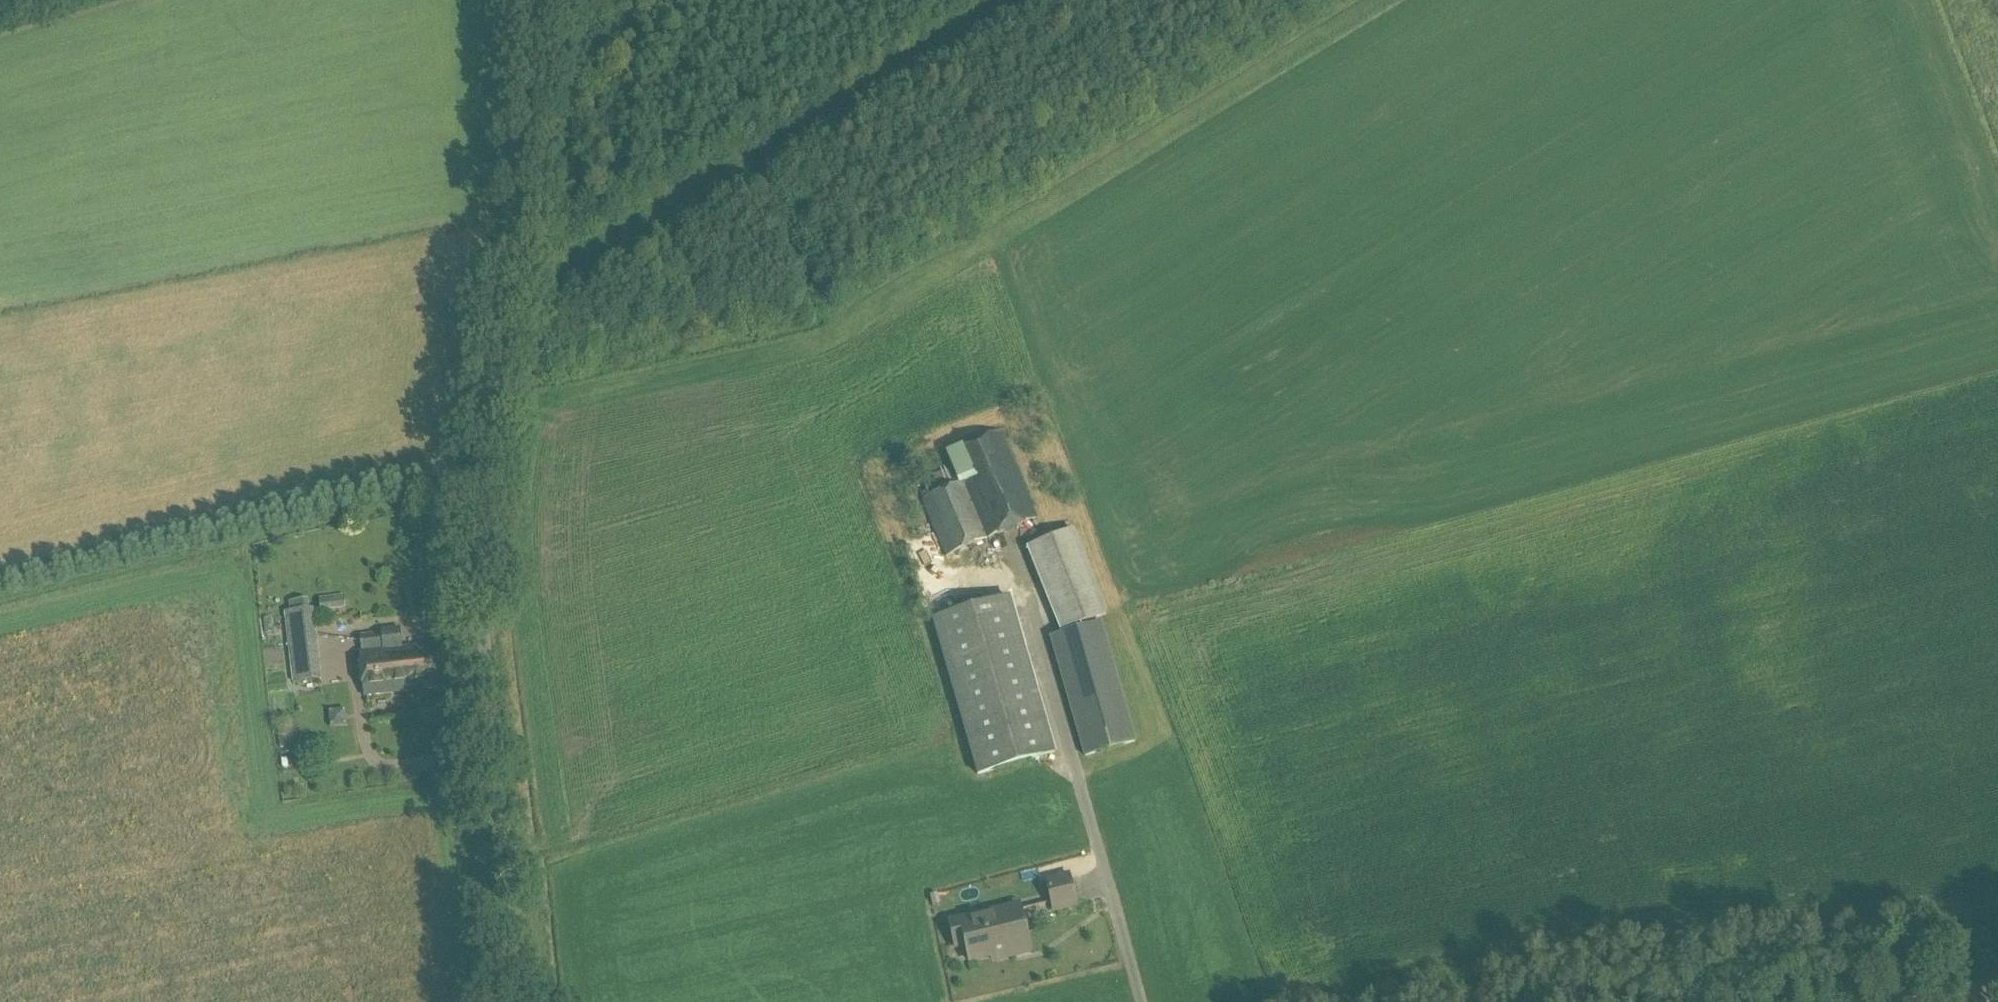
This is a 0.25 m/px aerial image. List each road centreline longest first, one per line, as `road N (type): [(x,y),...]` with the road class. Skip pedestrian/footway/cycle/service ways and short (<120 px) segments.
road 1 (unclassified): [(523,1001),(479,622),(481,489),(548,0)]

